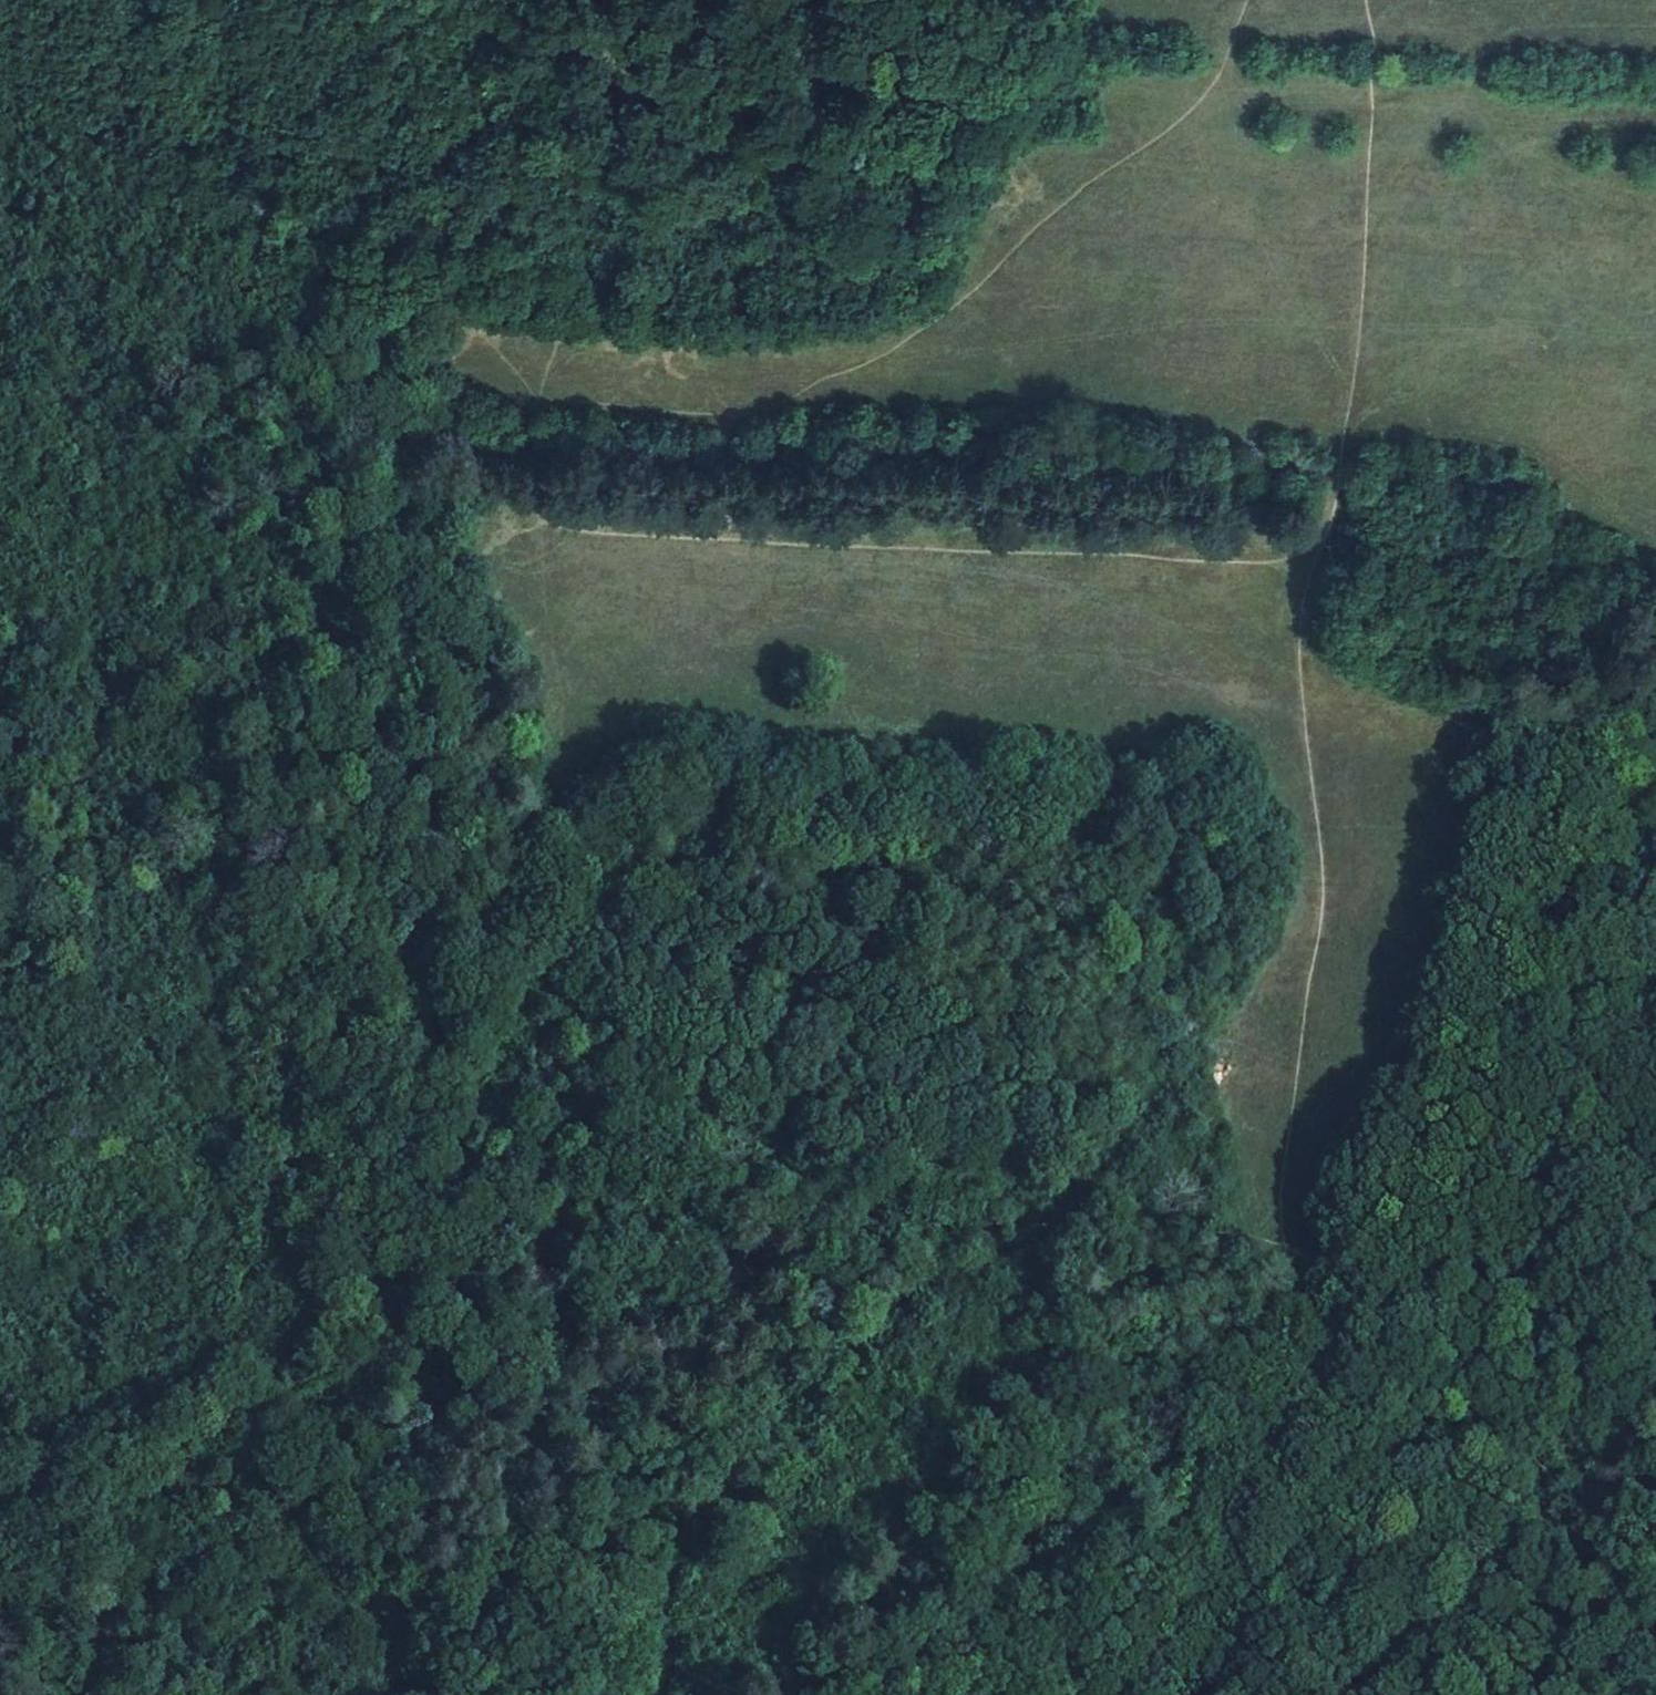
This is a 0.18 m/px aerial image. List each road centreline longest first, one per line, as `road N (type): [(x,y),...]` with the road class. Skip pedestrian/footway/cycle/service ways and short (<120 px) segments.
road 1 (track): [(1189,1694),(1242,1547),(1377,1287)]

